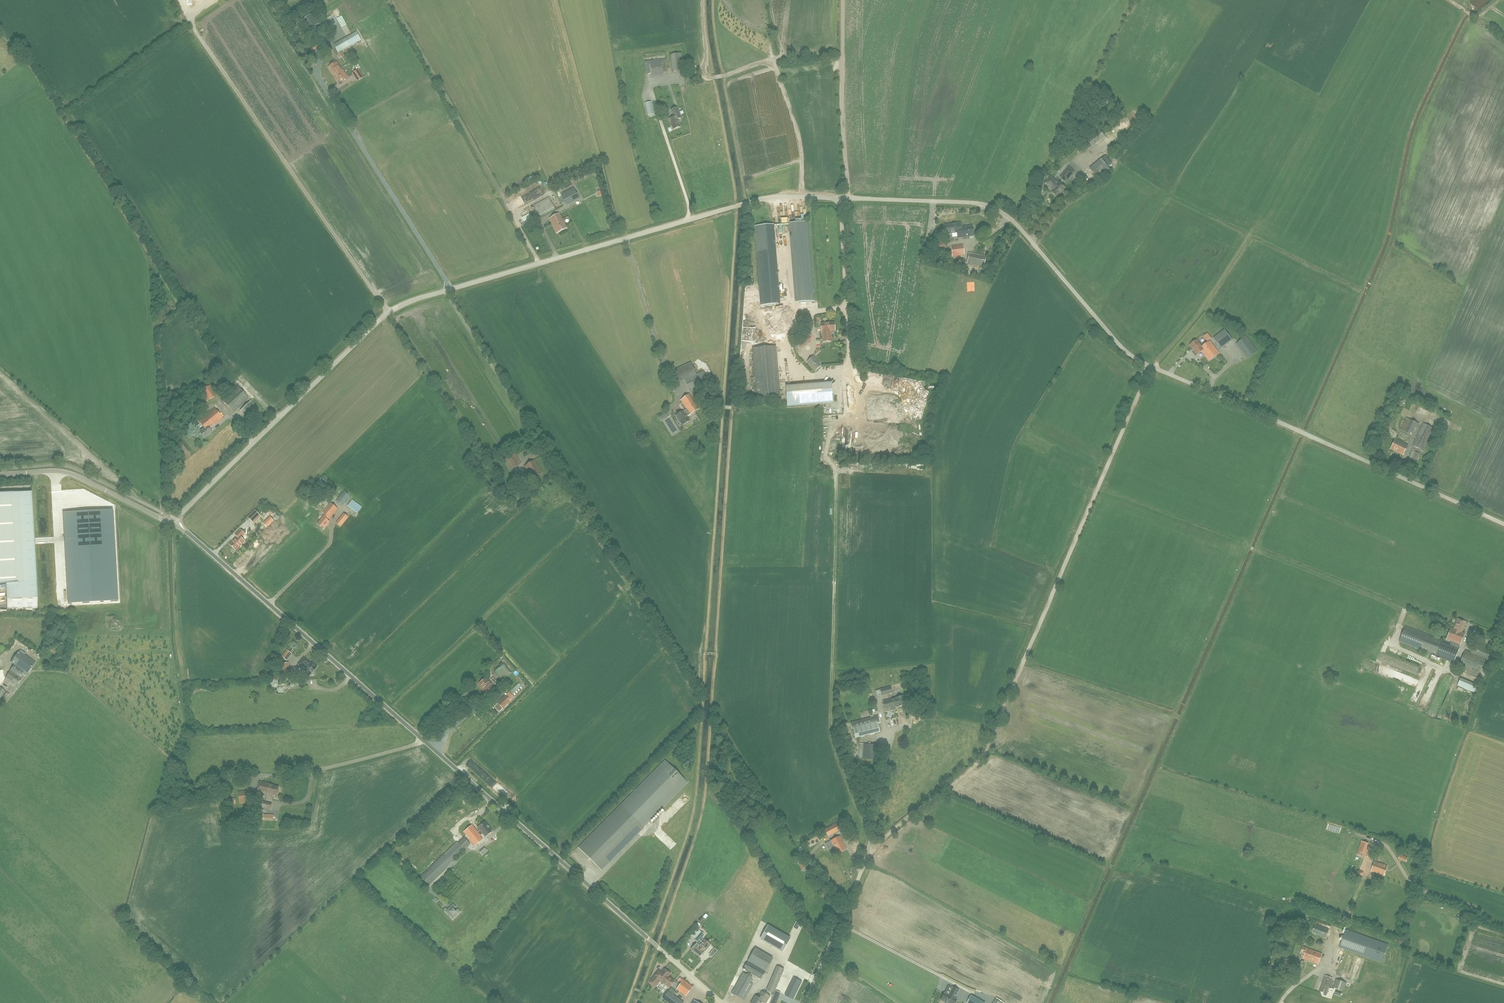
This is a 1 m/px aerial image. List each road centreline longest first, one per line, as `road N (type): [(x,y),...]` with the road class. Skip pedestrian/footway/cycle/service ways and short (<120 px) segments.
road 1 (unclassified): [(1503,524),(1141,361),(1021,230),(988,206),(786,197),(397,307),(172,523)]
road 2 (unclassified): [(722,1002),(172,523)]
road 3 (track): [(866,860),(983,755),(1150,367)]
road 4 (track): [(707,652),(694,807),(627,1002)]
road 5 (track): [(1250,547),(1402,608),(1398,629)]
road 6 (unclassified): [(172,523),(67,472),(0,474)]
road 7 (track): [(1503,926),(1424,890),(1431,876),(1503,898)]
road 8 (track): [(1181,718),(1023,663)]
road 9 (unclassified): [(805,1002),(866,860)]
road 10 (track): [(849,198),(842,57)]
road 11 (track): [(801,197),(798,133),(774,66)]

